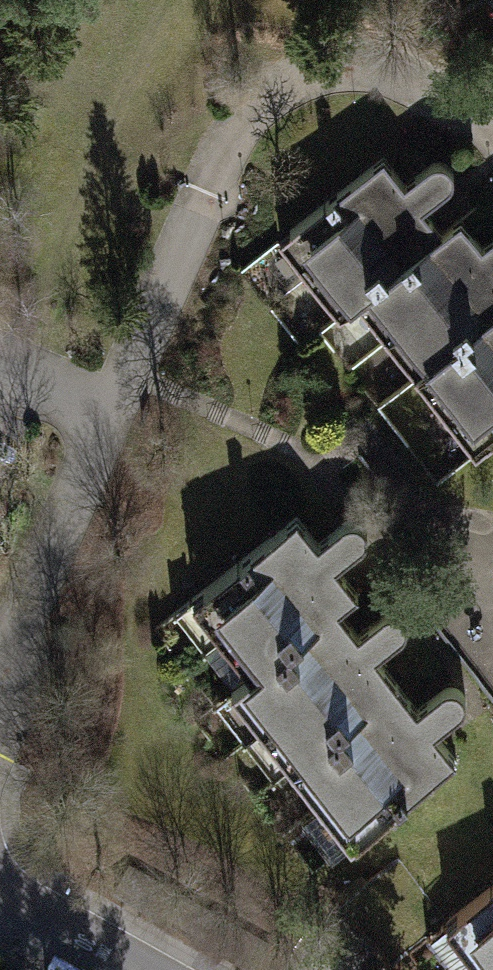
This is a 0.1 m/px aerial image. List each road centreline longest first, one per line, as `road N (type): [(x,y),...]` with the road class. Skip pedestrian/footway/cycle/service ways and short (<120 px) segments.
road 1 (residential): [(492,146),(473,122),(390,77),(311,75),(257,114),(204,187),(0,698)]
road 2 (residential): [(0,900),(124,969)]

